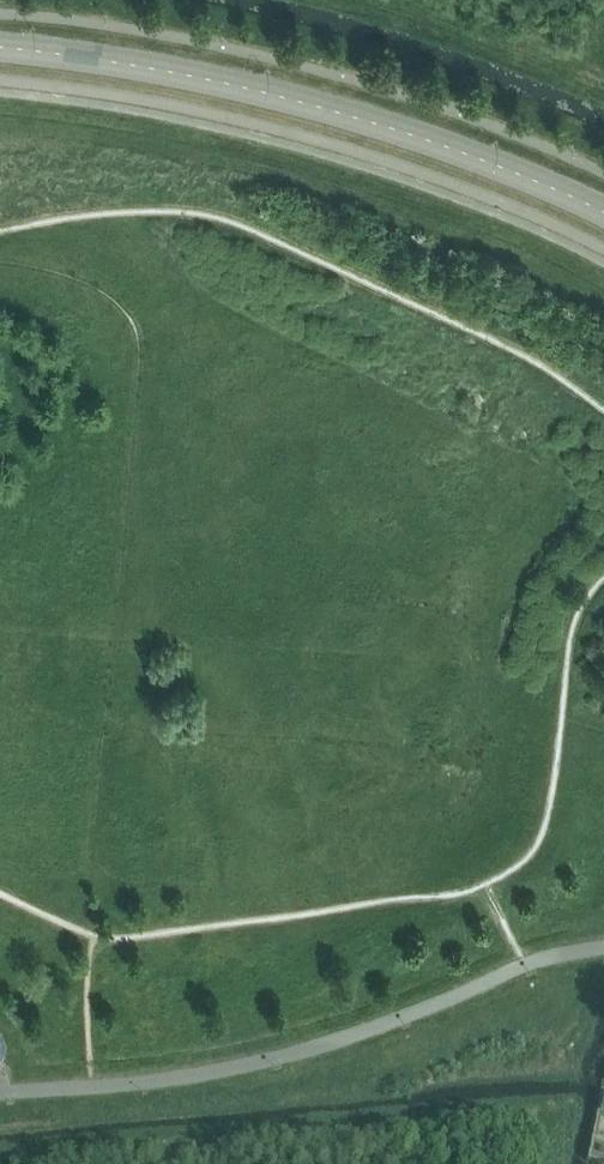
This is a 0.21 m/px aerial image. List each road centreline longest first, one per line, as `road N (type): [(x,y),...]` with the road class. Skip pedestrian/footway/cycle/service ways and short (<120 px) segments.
road 1 (tertiary): [(0,46),(273,94),(492,162),(603,213)]

